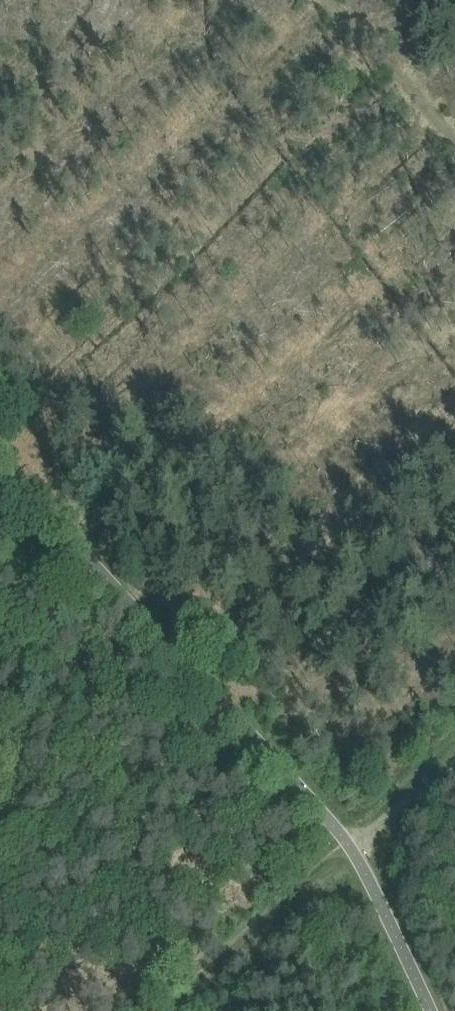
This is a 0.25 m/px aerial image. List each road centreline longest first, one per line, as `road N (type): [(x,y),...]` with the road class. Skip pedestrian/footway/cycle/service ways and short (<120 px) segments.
road 1 (track): [(454,754),(176,1010)]

